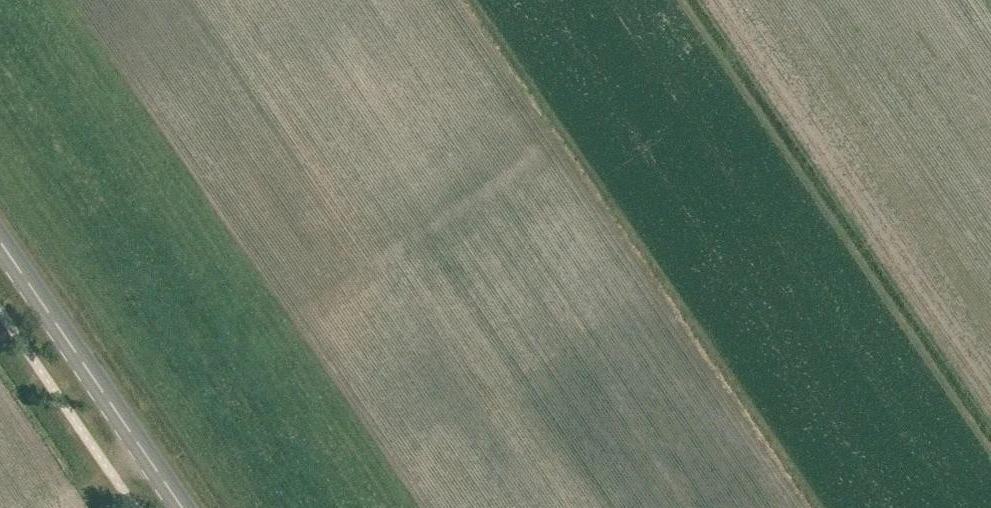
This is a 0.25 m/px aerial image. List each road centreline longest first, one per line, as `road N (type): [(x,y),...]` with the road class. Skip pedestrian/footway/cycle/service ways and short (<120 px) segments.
road 1 (primary): [(184,507),(0,240)]

